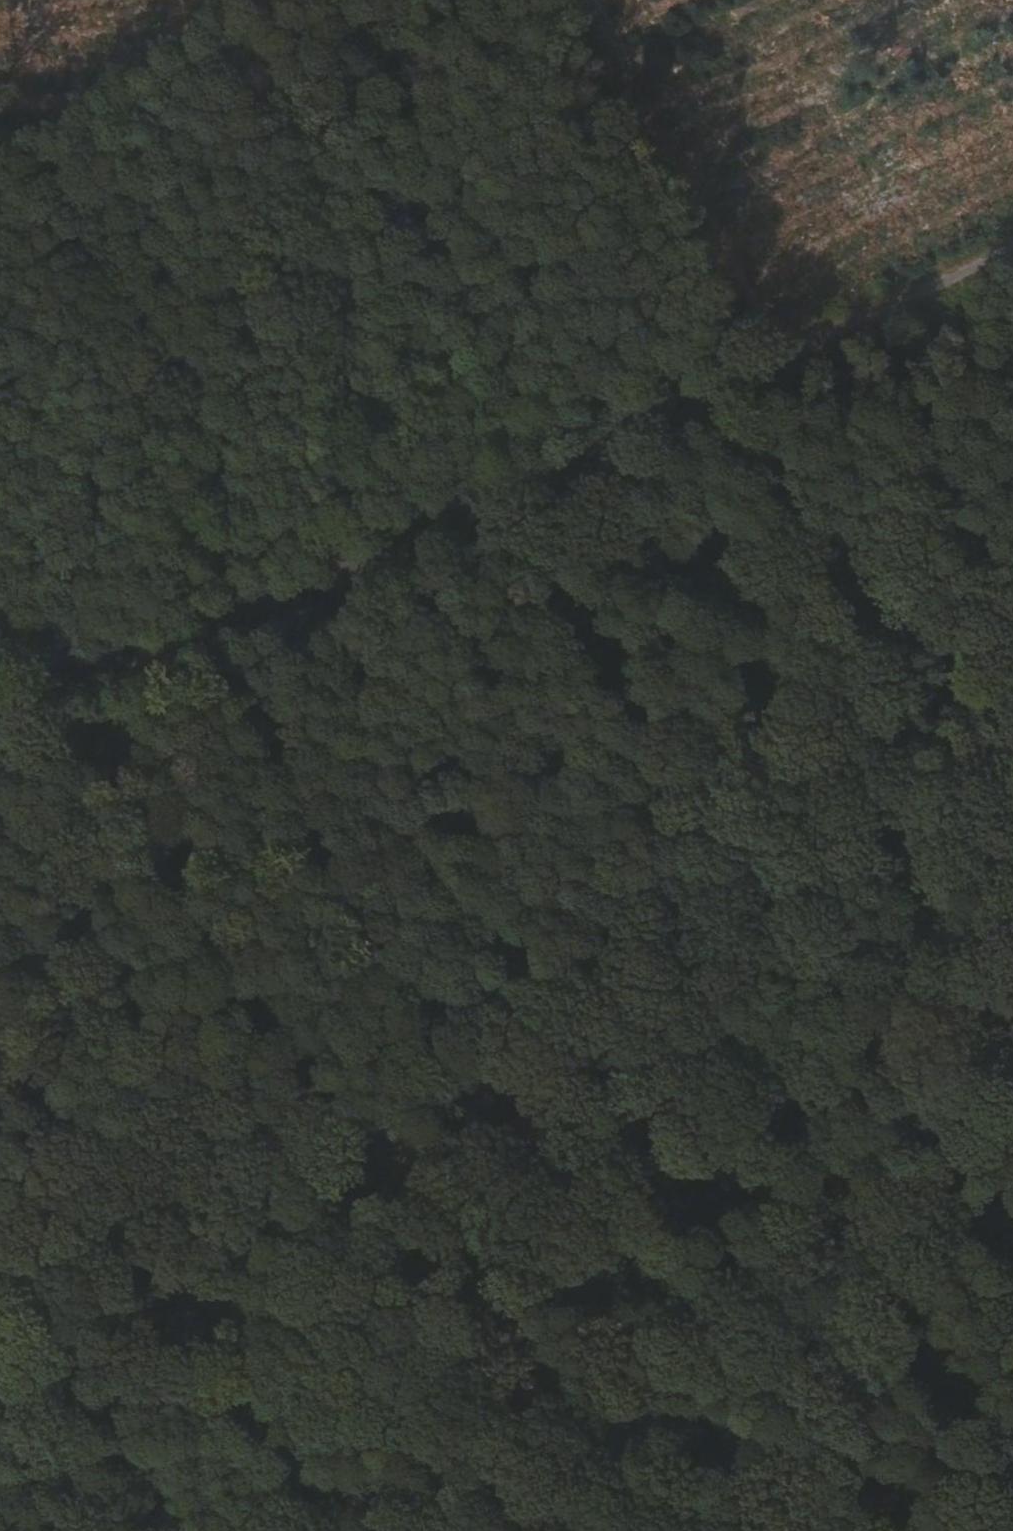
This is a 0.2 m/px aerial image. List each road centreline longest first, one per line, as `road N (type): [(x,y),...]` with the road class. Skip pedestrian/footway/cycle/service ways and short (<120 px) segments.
road 1 (track): [(0,726),(1012,241)]
road 2 (track): [(0,1238),(192,1530)]

